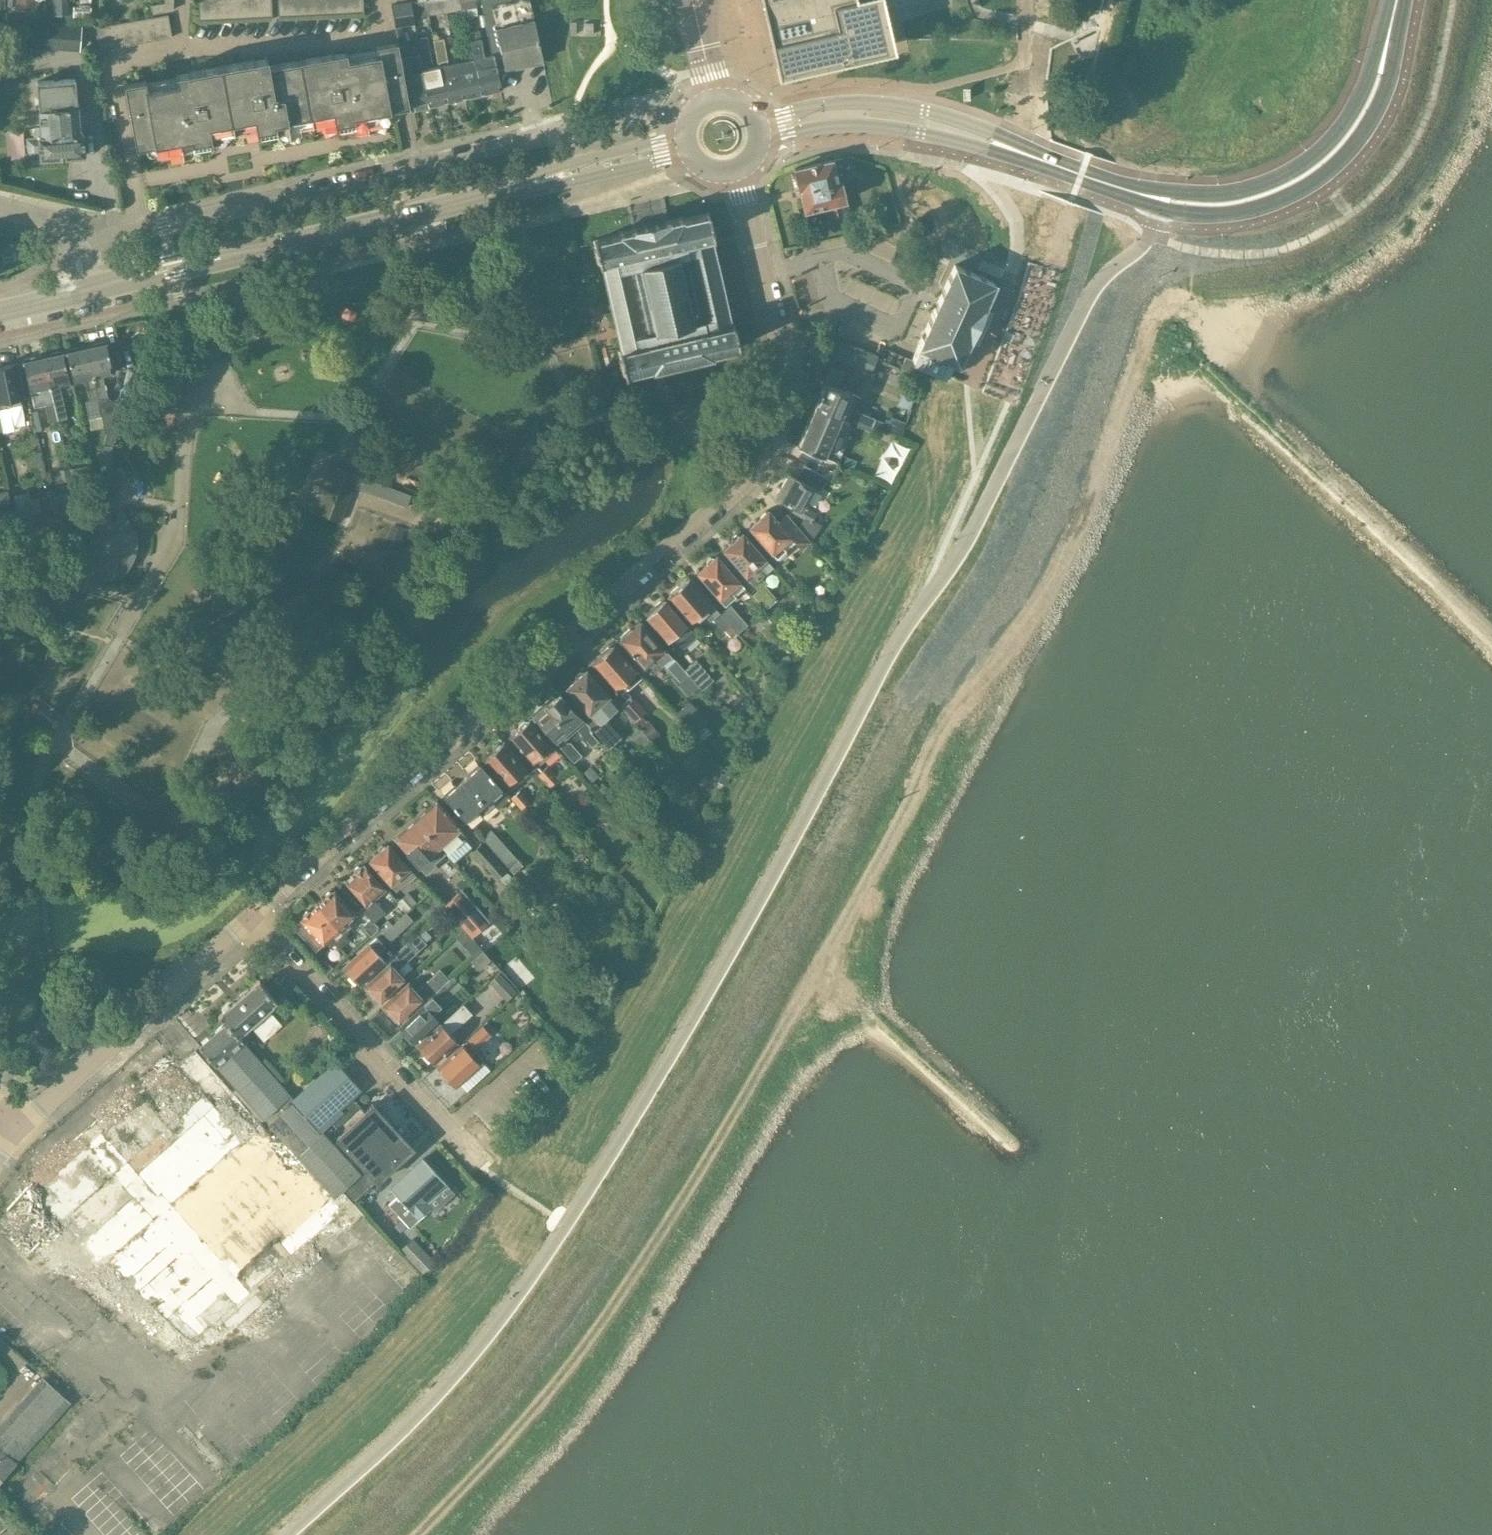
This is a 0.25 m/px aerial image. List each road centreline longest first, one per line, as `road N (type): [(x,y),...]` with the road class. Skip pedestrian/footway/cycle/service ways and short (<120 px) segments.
road 1 (residential): [(247,915),(753,468),(782,364),(727,153)]
road 2 (secondary): [(1002,145),(1167,200),(1213,203),(1265,194),(1325,160),(1358,122),(1397,0)]
road 3 (residential): [(84,248),(533,143)]
road 4 (secondary): [(533,180),(102,288)]
road 5 (residential): [(471,1160),(247,915)]
road 6 (residential): [(24,1124),(247,915)]
road 7 (secondary): [(1002,145),(985,130),(905,107),(742,104)]
road 8 (secondary): [(743,131),(856,125),(973,149),(1002,145)]
road 9 (secondary): [(533,180),(572,180),(679,145)]
road 10 (secondary): [(669,119),(566,158),(533,180)]

